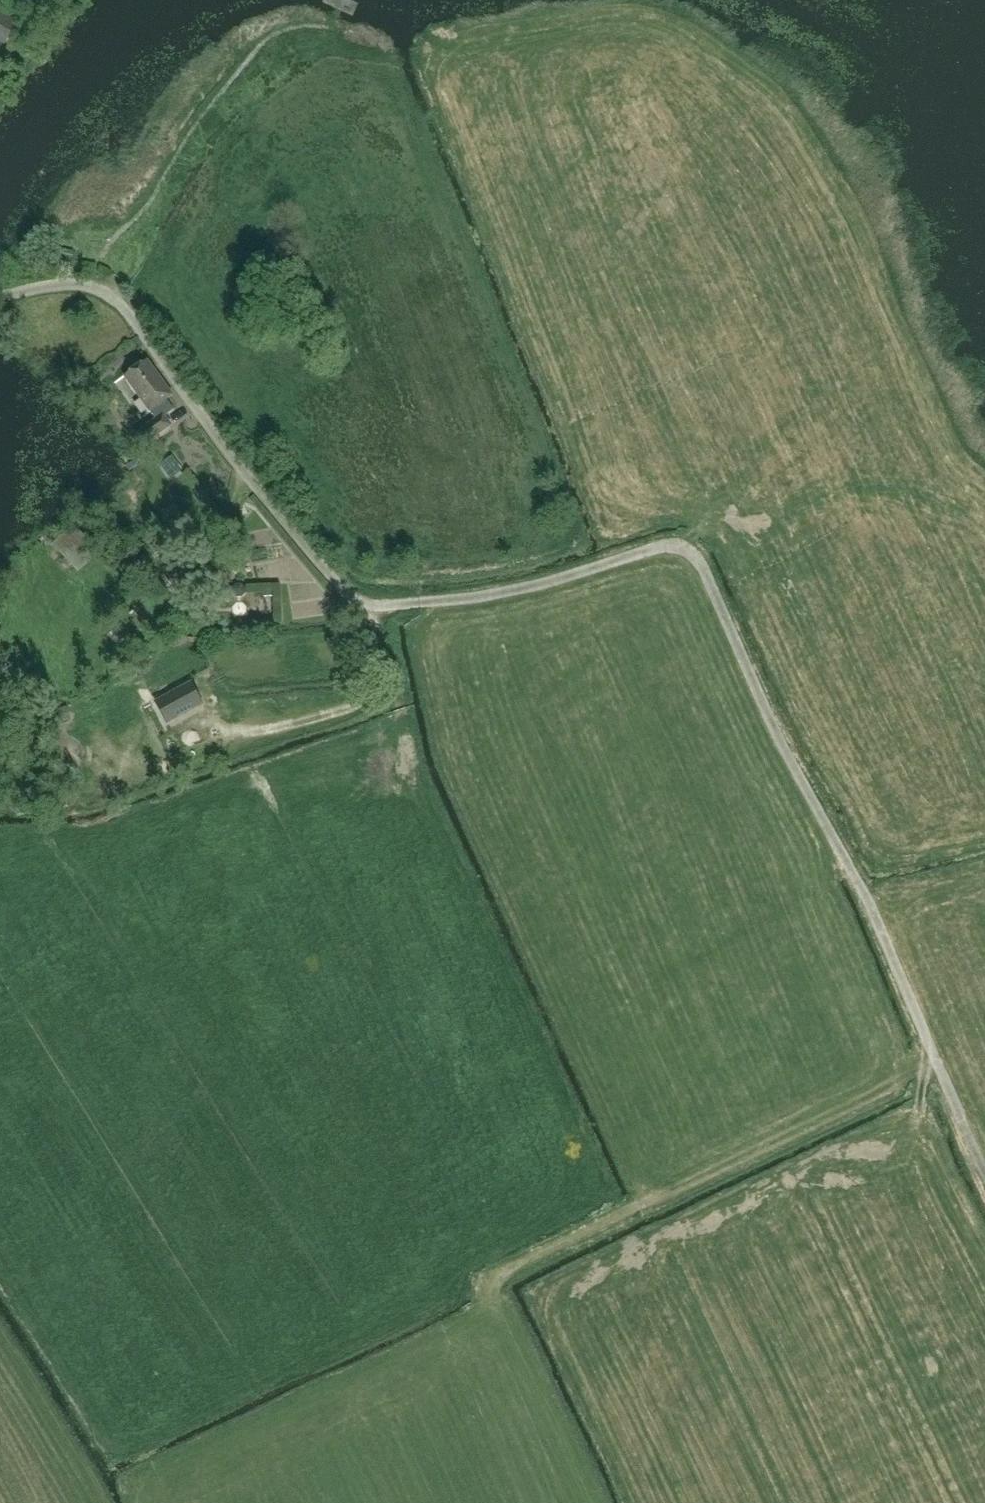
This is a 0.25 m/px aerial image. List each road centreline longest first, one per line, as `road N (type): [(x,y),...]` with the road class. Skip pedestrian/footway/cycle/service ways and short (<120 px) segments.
road 1 (track): [(984,1171),(870,909),(699,558),(663,545),(514,590),(378,604)]
road 2 (track): [(378,604),(384,676),(374,695),(299,724),(222,728)]

